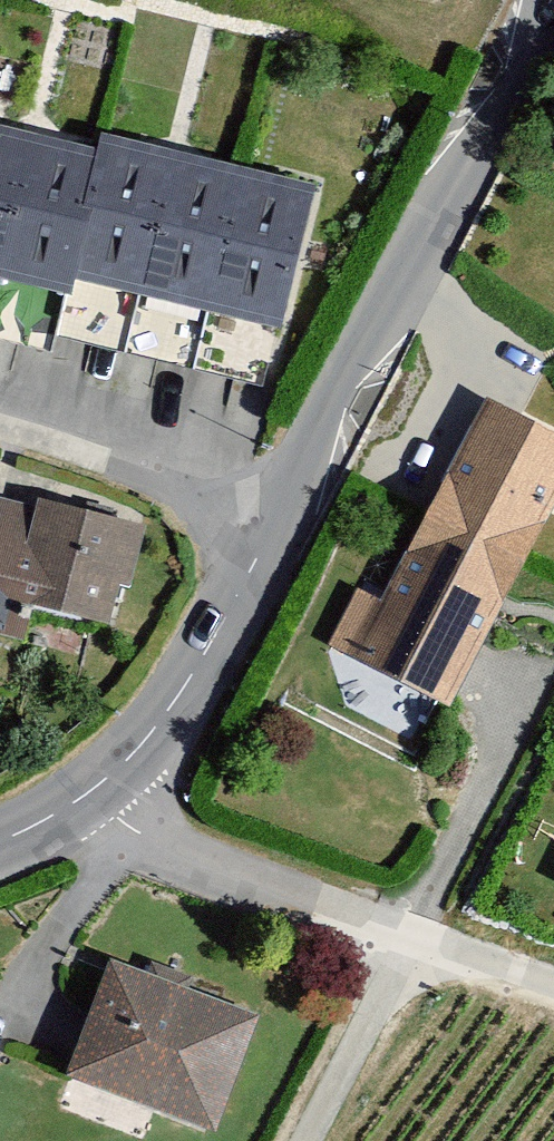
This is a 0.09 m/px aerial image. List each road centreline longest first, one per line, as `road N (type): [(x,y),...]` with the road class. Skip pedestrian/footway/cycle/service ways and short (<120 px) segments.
road 1 (tertiary): [(289,530),(525,0)]
road 2 (tertiary): [(0,852),(85,814),(170,724),(289,530)]
road 3 (residential): [(289,530),(197,475),(0,427)]
road 4 (residential): [(320,1140),(408,934)]

